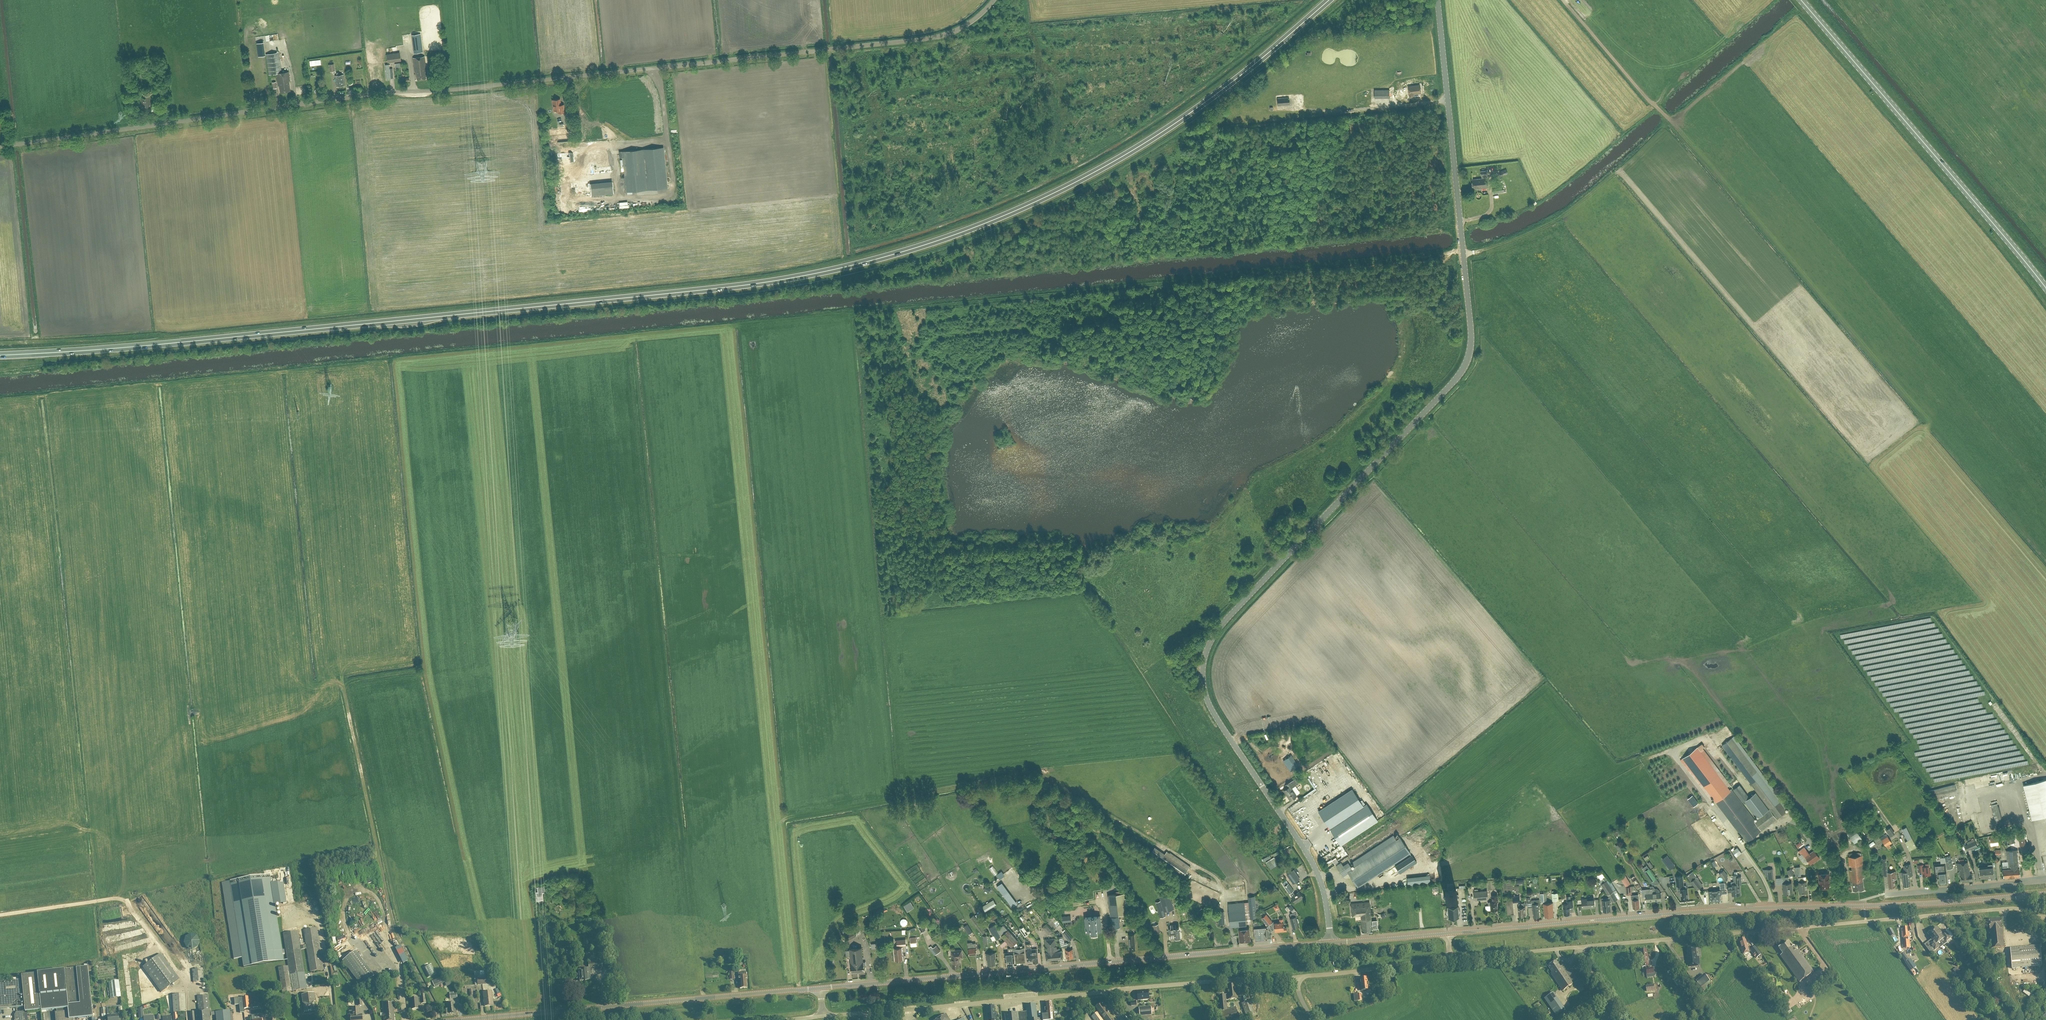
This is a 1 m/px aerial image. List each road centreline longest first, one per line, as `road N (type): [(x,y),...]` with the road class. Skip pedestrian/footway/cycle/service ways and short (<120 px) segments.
road 1 (trunk): [(0,354),(688,291),(861,263),(1007,214),(1104,167),(1218,92),(1329,0)]
road 2 (unclassified): [(1331,943),(1314,865),(1216,718),(1203,672),(1209,647),(1231,615),(1399,448),(1471,353),(1438,0)]
road 3 (unclassified): [(0,146),(385,92),(933,37),(966,24),(993,0)]
road 4 (tertiary): [(1448,934),(2045,894)]
road 5 (track): [(1236,951),(1217,879),(1046,779),(791,819)]
road 6 (tertiary): [(820,988),(1331,943)]
road 7 (unclassified): [(823,1017),(1296,977)]
road 8 (unclassified): [(1581,947),(2013,909),(2045,917)]
road 9 (primary): [(2045,287),(1801,0)]
road 10 (tertiary): [(464,1019),(820,988)]
road 11 (track): [(0,916),(121,900),(185,985)]
road 12 (unclassified): [(1883,894),(2045,881)]
road 13 (track): [(1668,119),(1563,0)]
road 14 (unclassified): [(1296,977),(1453,961)]
road 15 (unclassified): [(1453,961),(1581,947)]

